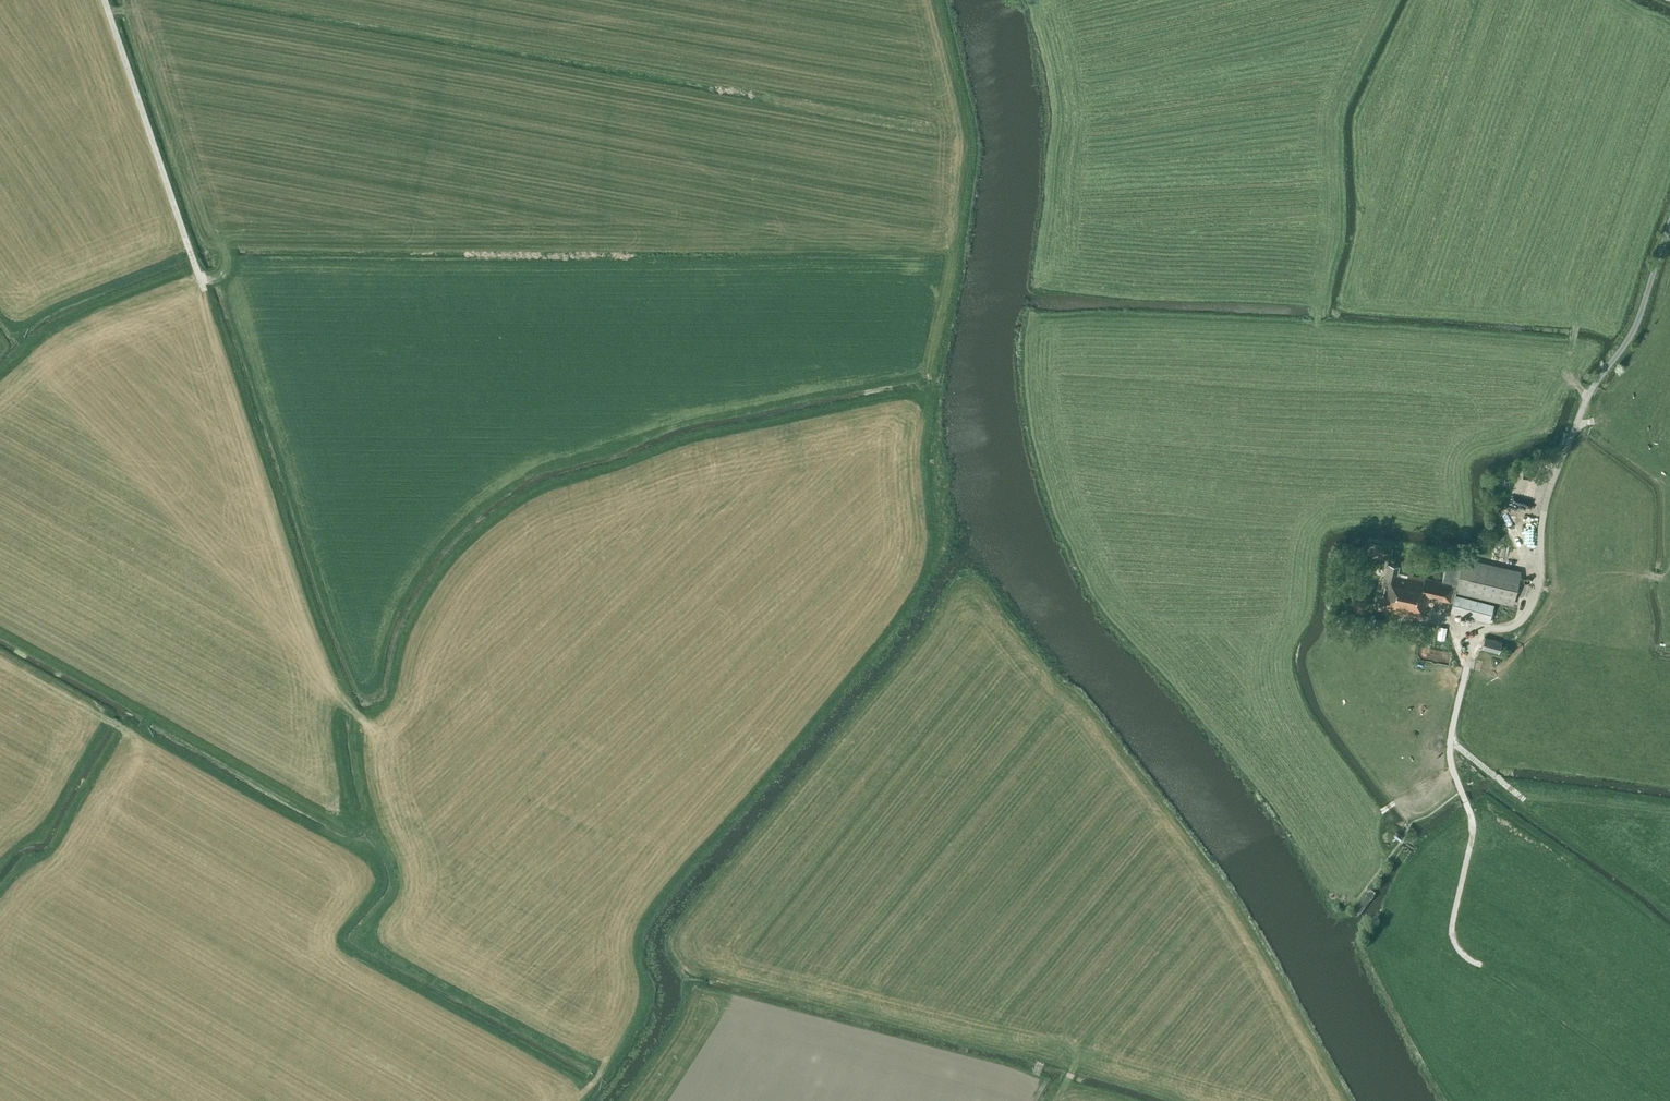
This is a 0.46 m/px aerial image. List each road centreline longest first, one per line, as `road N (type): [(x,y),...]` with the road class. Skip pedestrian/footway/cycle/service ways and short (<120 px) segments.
road 1 (track): [(105,0),(194,263)]

